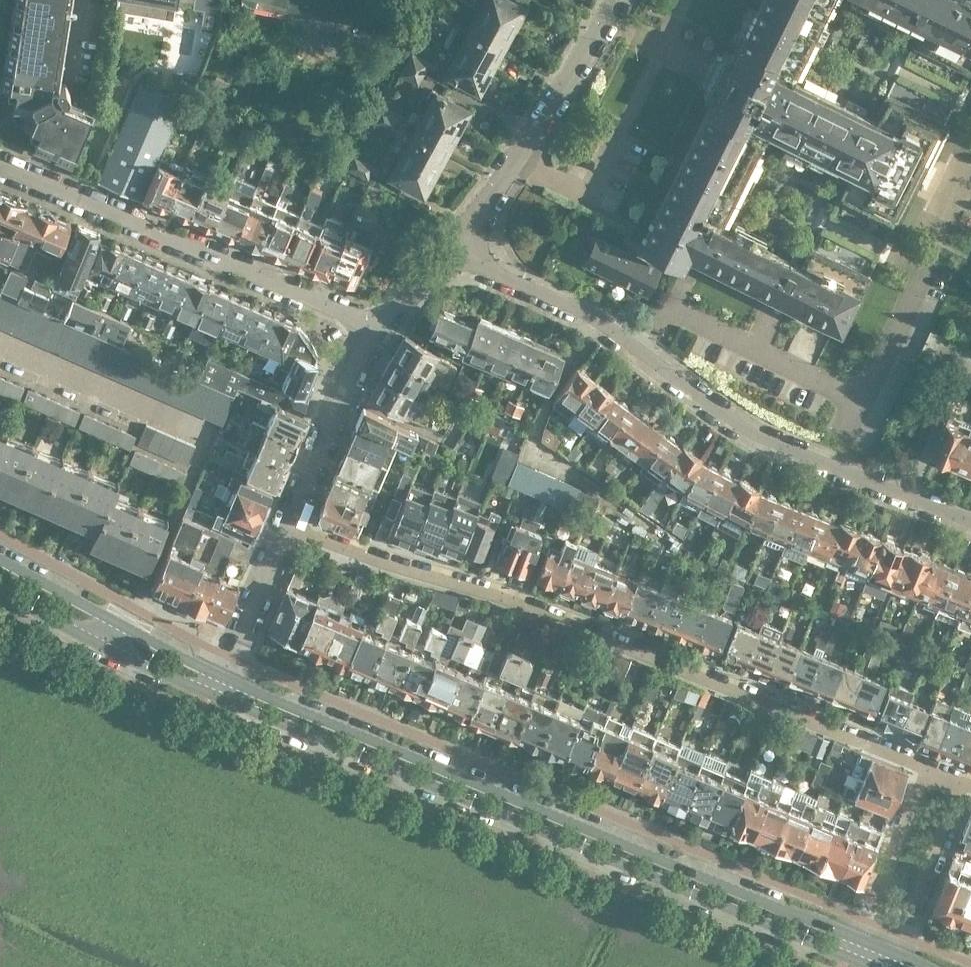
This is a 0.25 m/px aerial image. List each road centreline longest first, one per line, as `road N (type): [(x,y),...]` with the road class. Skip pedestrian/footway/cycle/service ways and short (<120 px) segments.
road 1 (residential): [(934,766),(287,524)]
road 2 (tertiary): [(857,939),(220,673)]
road 3 (tertiary): [(211,694),(848,958)]
road 4 (residential): [(458,239),(639,345),(759,440),(970,525)]
road 5 (residential): [(375,330),(0,164)]
road 6 (tertiary): [(220,673),(0,558)]
road 7 (tertiary): [(0,591),(211,694)]
road 8 (residential): [(287,524),(375,330)]
road 9 (residential): [(934,766),(857,939)]
road 10 (residential): [(894,953),(970,781)]
road 11 (residential): [(613,0),(517,161)]
road 12 (residential): [(220,673),(287,524)]
road 13 (residential): [(375,330),(458,239)]

